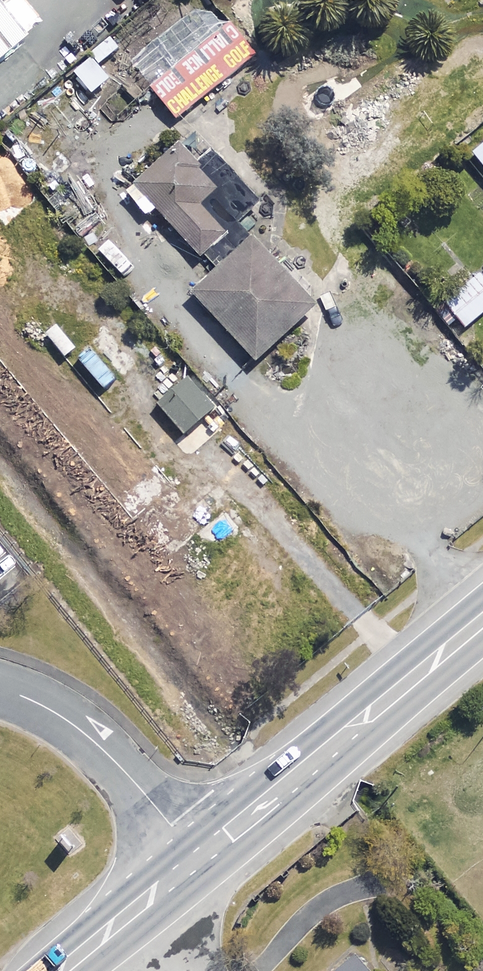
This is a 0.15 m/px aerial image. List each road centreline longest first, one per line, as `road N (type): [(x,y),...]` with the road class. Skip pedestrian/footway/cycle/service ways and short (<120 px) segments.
road 1 (primary): [(482,622),(201,857)]
road 2 (unclassified): [(0,688),(32,699),(96,744),(201,857)]
road 3 (primary): [(201,857),(61,970)]

